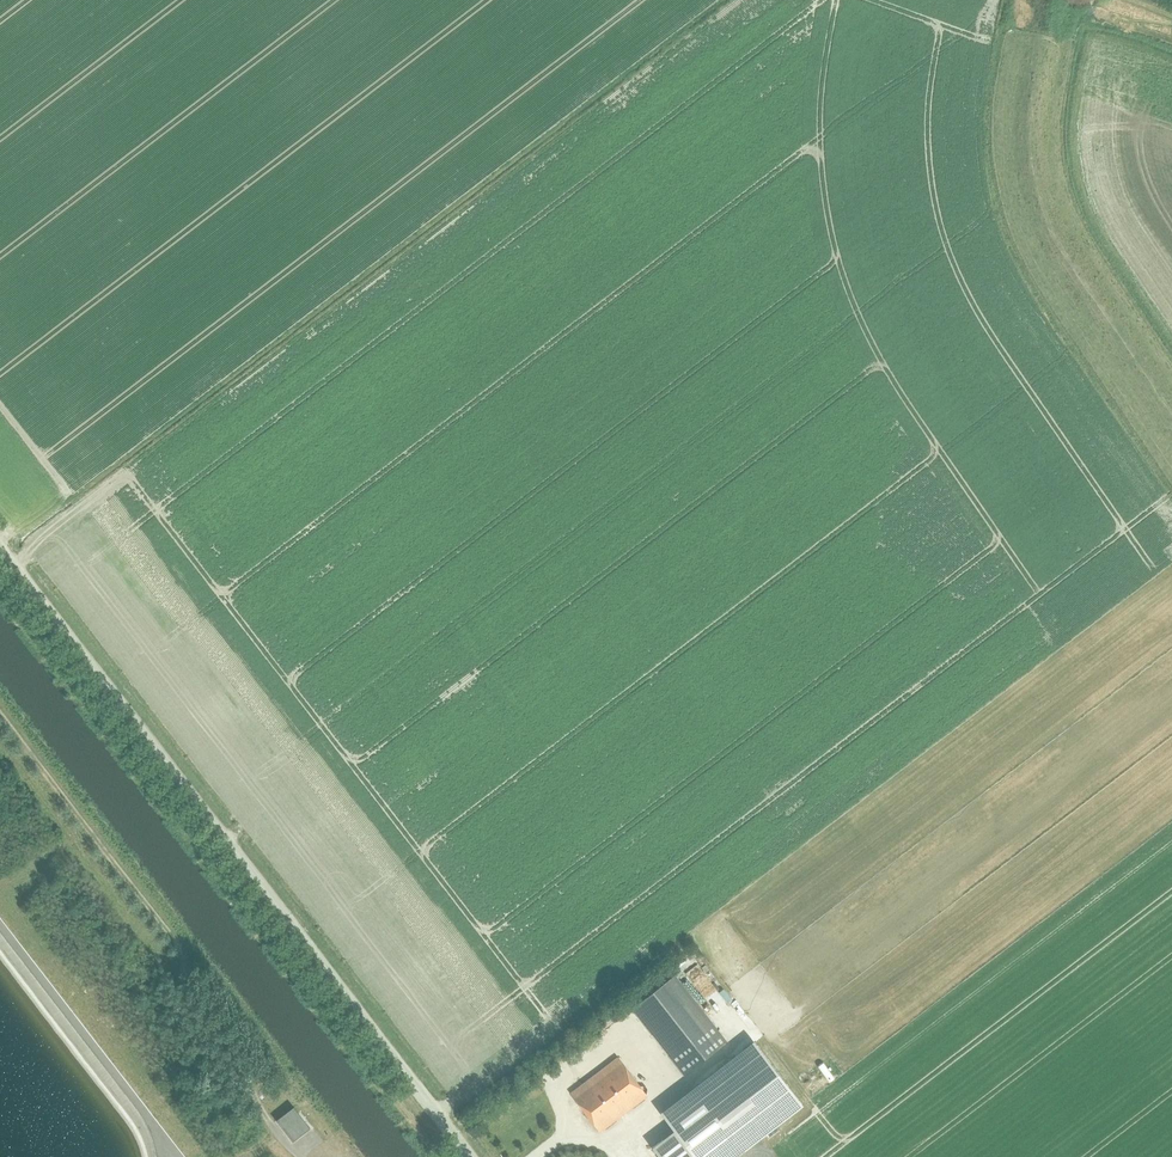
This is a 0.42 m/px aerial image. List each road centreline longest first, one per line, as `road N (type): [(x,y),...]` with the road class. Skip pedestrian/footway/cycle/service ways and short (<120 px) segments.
road 1 (unclassified): [(470,1156),(0,548)]

